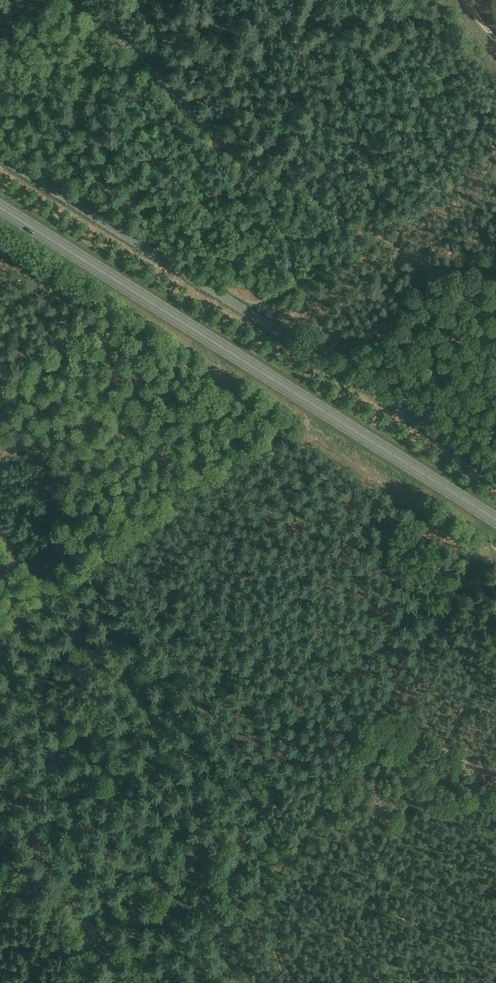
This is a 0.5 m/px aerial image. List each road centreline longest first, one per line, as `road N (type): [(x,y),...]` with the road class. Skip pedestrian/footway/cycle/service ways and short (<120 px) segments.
road 1 (unclassified): [(495,475),(0,156)]
road 2 (primary): [(495,520),(0,207)]
road 3 (track): [(495,315),(418,256),(253,168),(86,0)]
road 4 (track): [(122,982),(0,777)]

